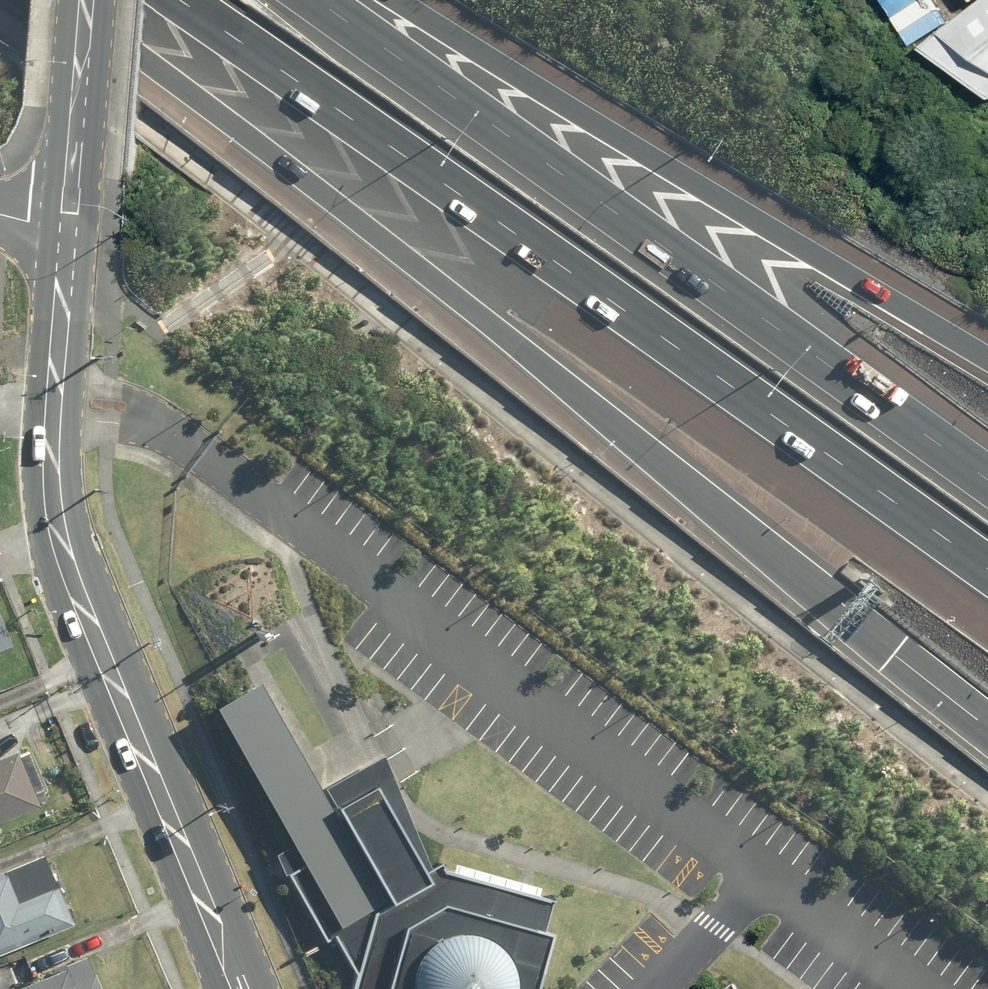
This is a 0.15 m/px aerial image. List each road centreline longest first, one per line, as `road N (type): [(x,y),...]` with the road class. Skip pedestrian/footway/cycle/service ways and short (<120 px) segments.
road 1 (motorway): [(987,734),(434,279),(54,0)]
road 2 (motorway): [(987,560),(214,0)]
road 3 (motorway): [(324,0),(987,469)]
road 4 (secondary): [(68,227),(51,464),(61,527),(243,988)]
road 5 (motorway): [(398,0),(987,357)]
road 6 (secondary): [(88,0),(68,227)]

